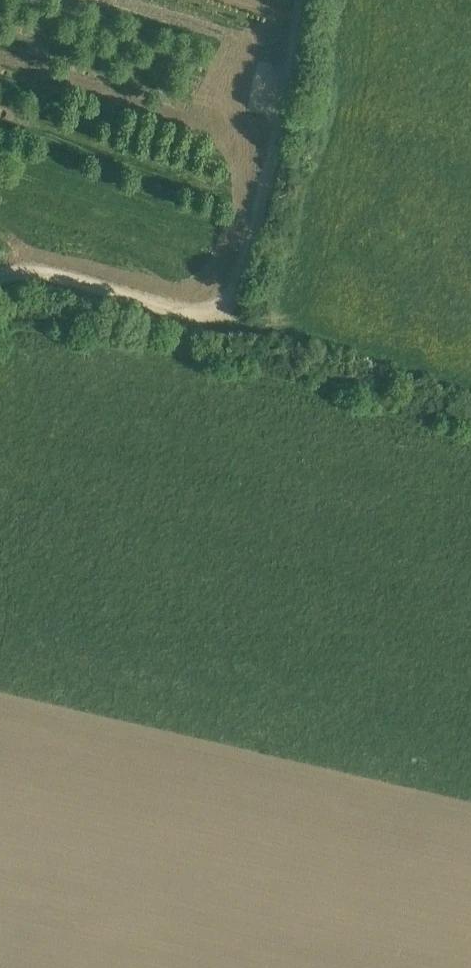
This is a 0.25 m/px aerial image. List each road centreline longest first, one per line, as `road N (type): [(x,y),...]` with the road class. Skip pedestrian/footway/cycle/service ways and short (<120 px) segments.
road 1 (track): [(0,277),(39,271),(161,310),(201,319),(226,312),(288,83),(301,0)]

